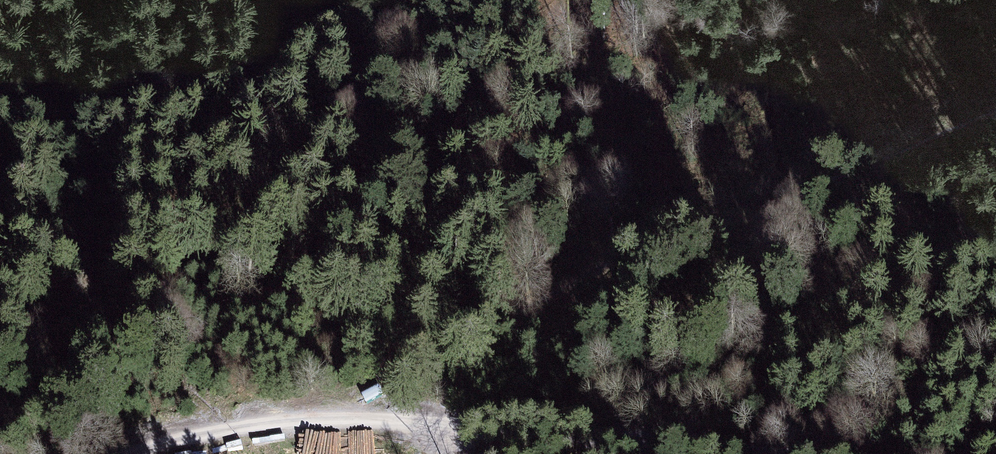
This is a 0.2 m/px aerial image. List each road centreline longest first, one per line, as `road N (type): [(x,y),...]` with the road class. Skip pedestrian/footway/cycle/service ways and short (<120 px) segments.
road 1 (track): [(181,453),(350,417),(455,415),(777,453)]
road 2 (track): [(350,417),(393,383),(637,248)]

